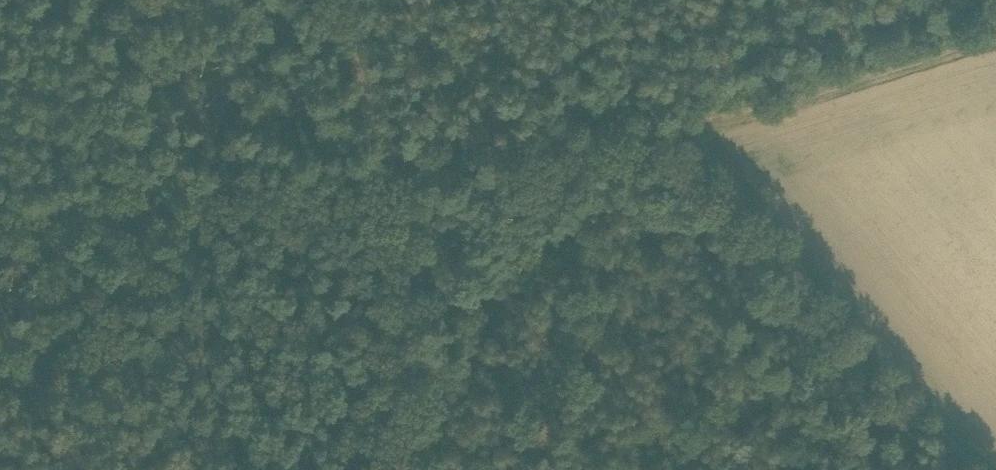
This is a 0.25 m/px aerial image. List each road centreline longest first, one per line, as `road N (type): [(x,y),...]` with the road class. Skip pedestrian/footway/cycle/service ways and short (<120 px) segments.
road 1 (track): [(995,47),(848,98),(685,134),(386,160)]
road 2 (track): [(0,211),(386,160)]
road 3 (track): [(402,469),(396,204),(386,160)]
road 4 (track): [(386,160),(323,0)]

